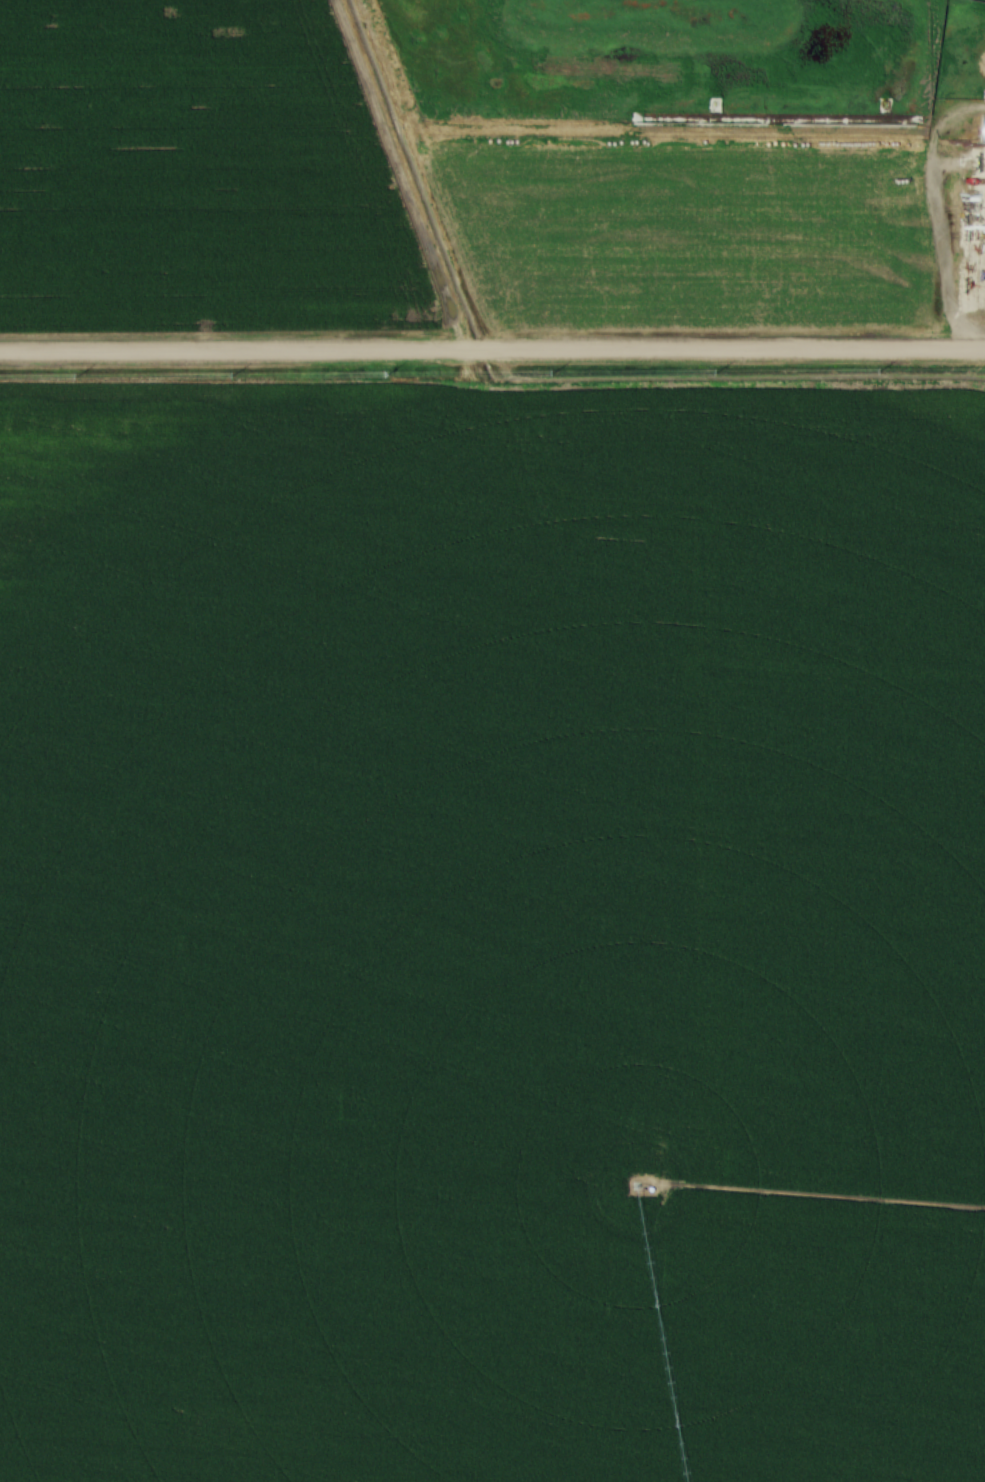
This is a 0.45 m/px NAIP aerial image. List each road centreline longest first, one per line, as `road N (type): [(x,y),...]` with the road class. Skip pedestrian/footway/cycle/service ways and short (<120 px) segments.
road 1 (residential): [(0,354),(984,350)]

